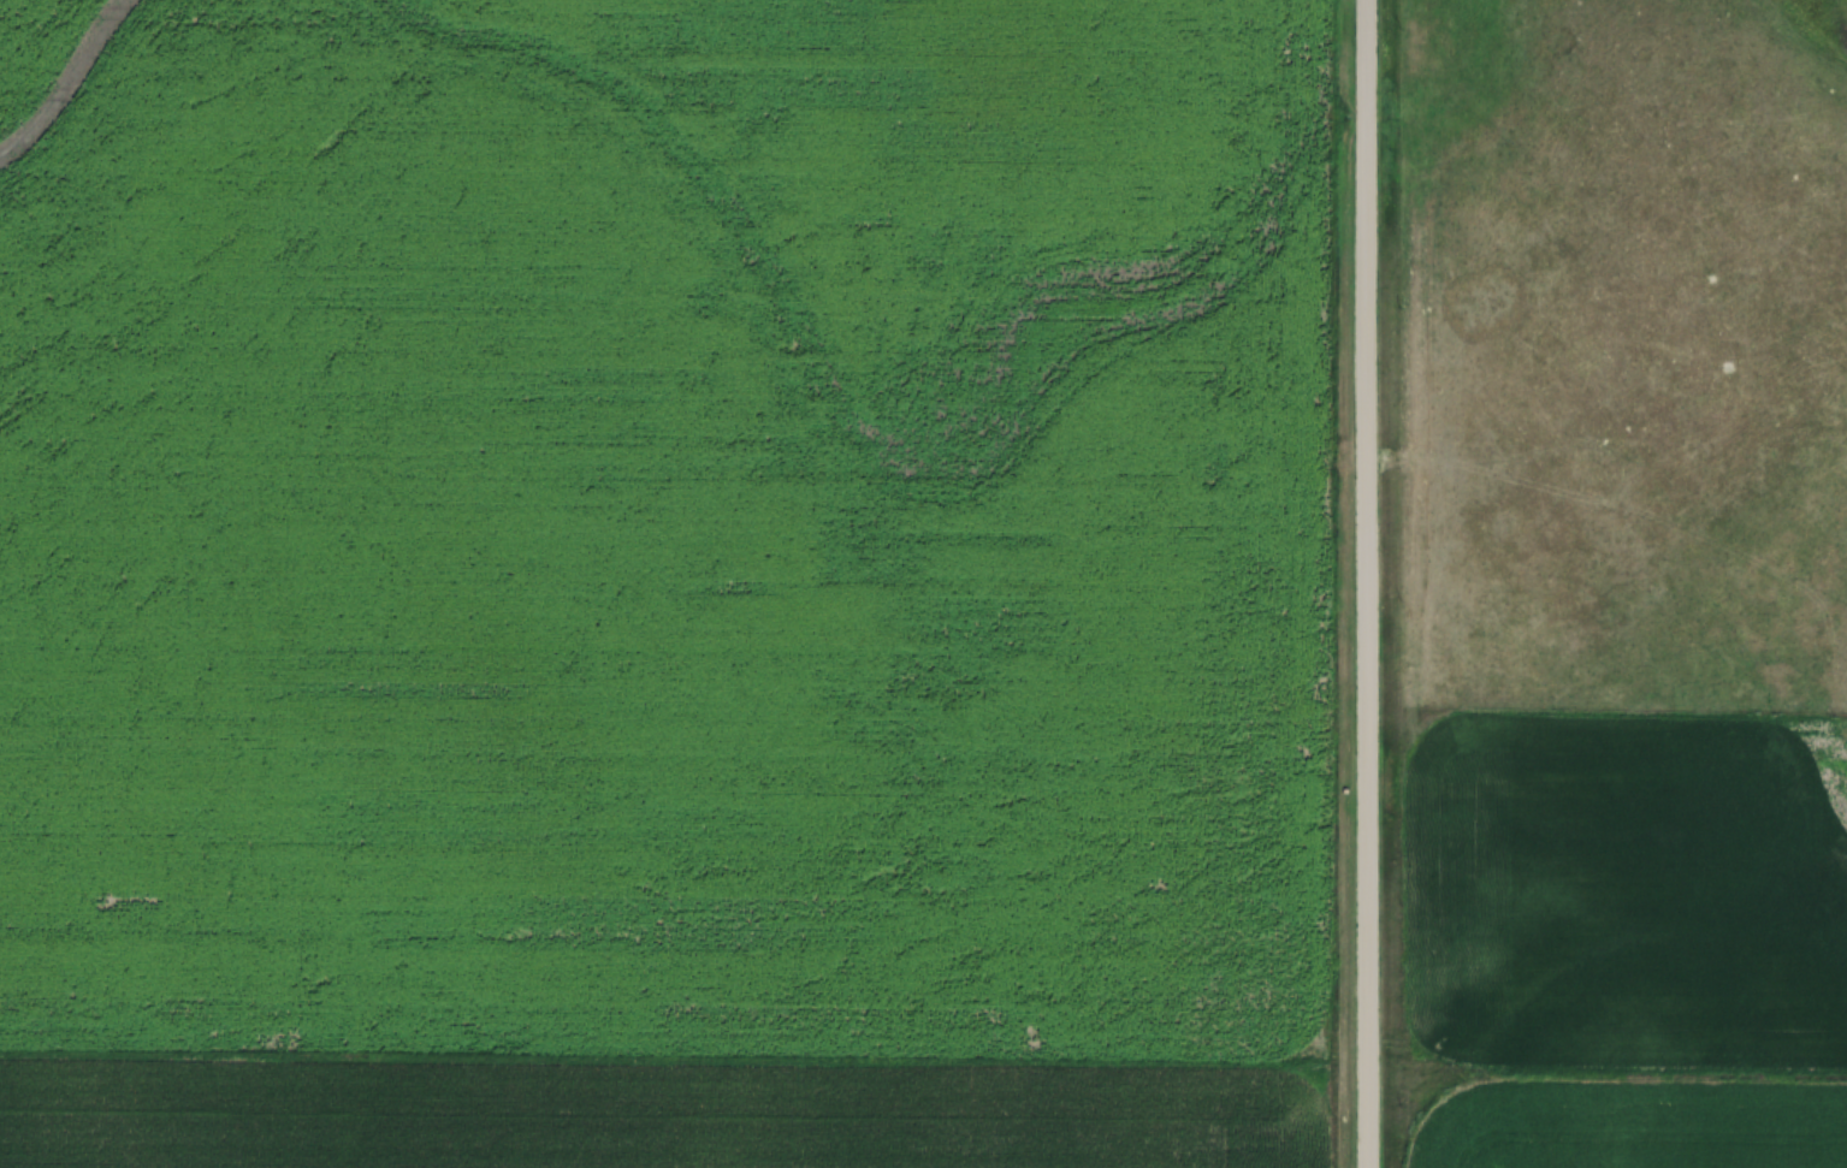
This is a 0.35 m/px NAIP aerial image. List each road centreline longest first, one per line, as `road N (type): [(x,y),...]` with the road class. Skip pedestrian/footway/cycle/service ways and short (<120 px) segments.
road 1 (residential): [(1369,1167),(1369,0)]

